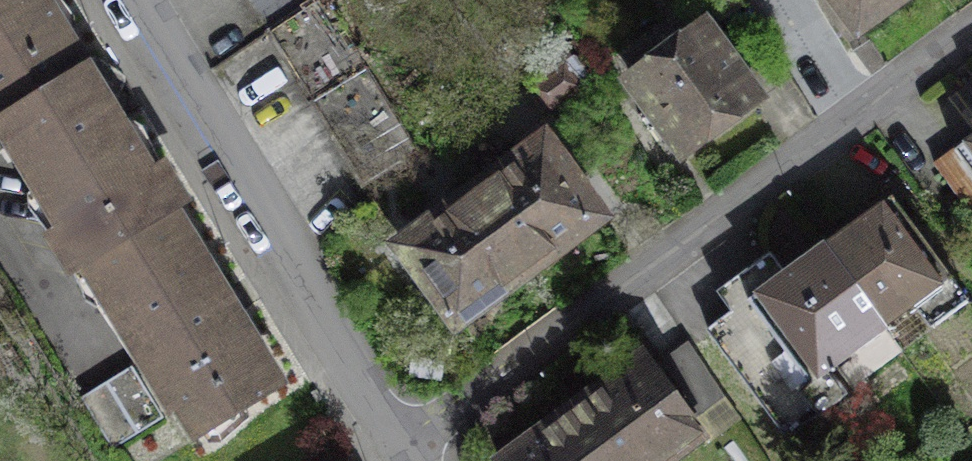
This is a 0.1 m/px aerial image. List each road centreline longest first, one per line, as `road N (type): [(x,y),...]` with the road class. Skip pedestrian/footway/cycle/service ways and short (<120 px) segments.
road 1 (residential): [(395,449),(971,44)]
road 2 (residential): [(133,0),(395,449)]

